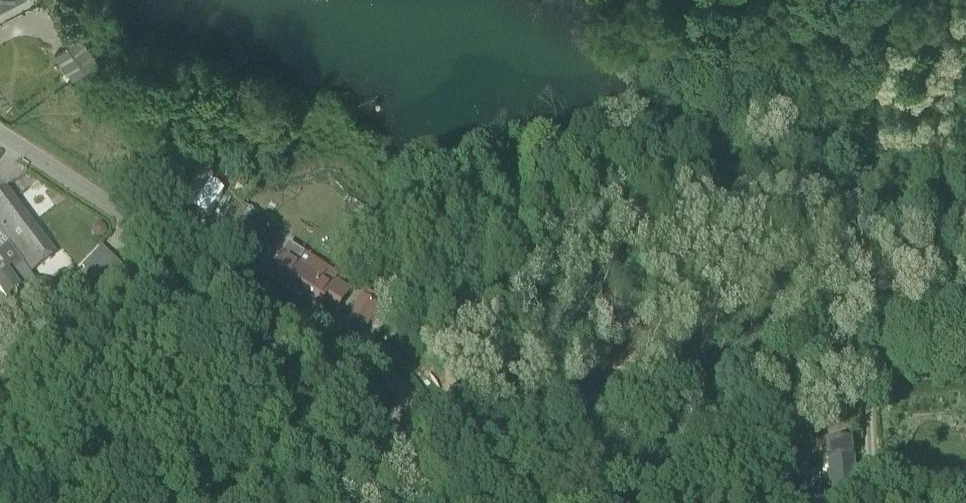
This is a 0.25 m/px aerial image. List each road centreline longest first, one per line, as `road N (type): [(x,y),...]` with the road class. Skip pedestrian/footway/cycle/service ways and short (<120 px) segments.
road 1 (unclassified): [(417,431),(679,395),(965,371)]
road 2 (unclassified): [(417,431),(405,397),(377,369),(0,134)]
road 3 (unclassified): [(245,502),(417,431)]

